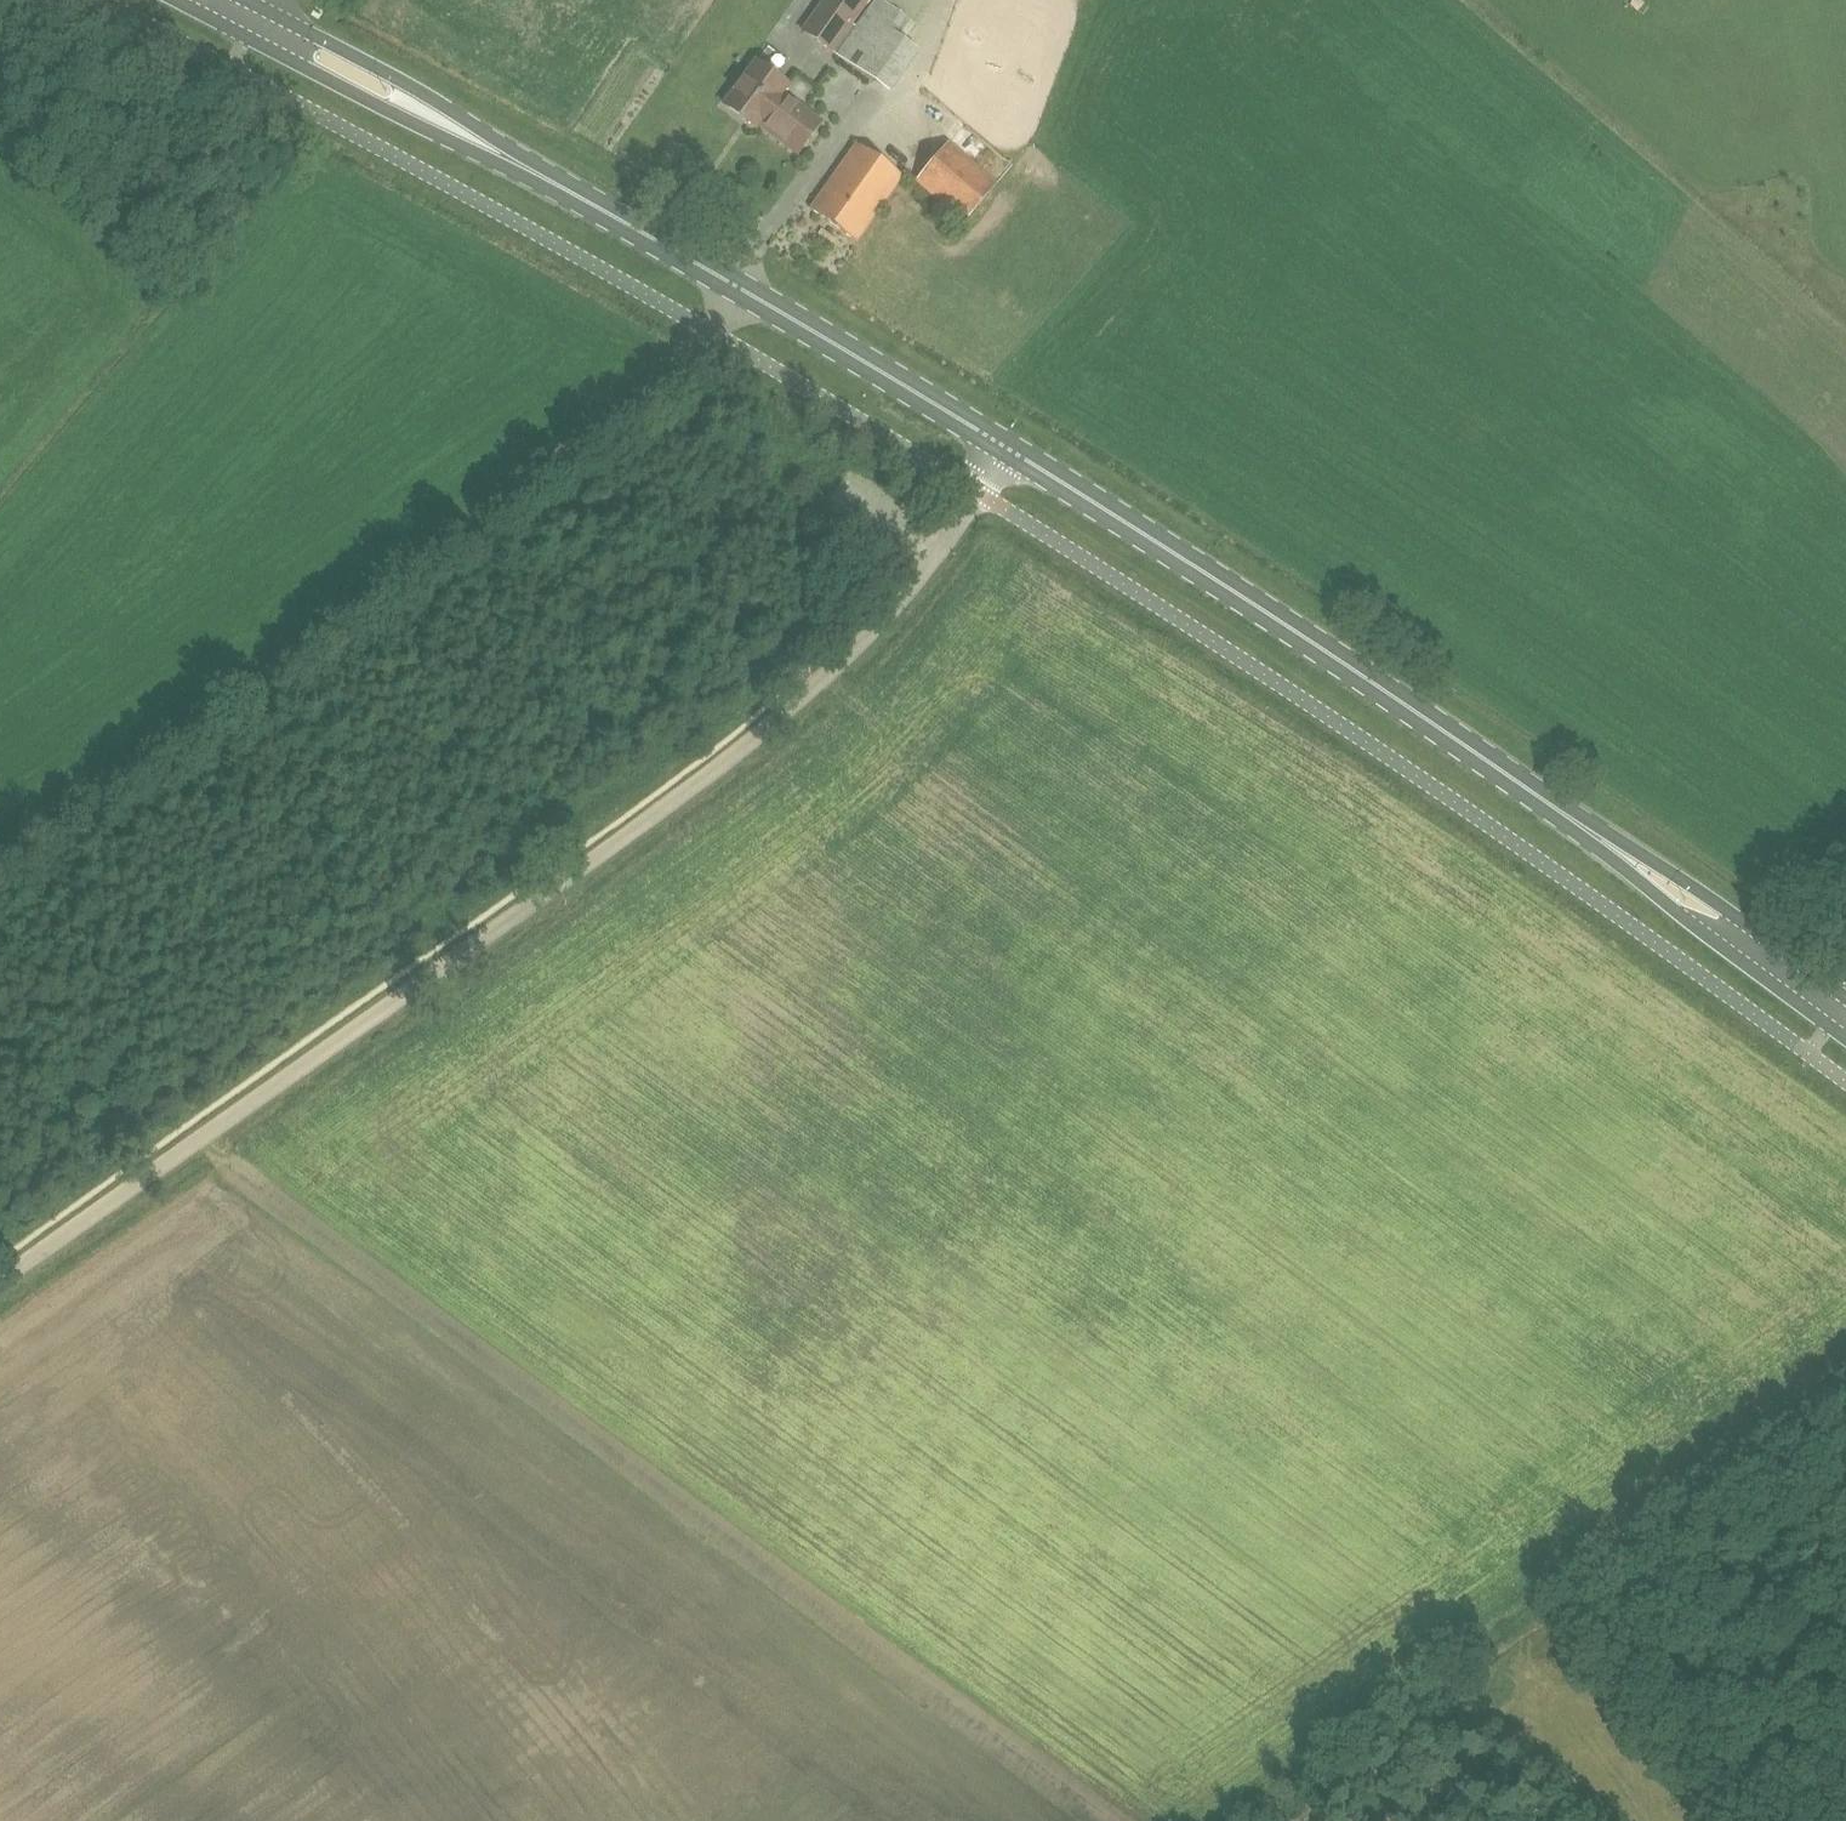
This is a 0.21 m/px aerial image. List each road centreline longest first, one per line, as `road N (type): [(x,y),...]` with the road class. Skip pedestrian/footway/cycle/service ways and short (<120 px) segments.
road 1 (secondary): [(1837,1016),(1705,917),(1011,451),(746,291),(253,26)]
road 2 (unclassified): [(0,1284),(782,716),(867,638),(980,490)]

